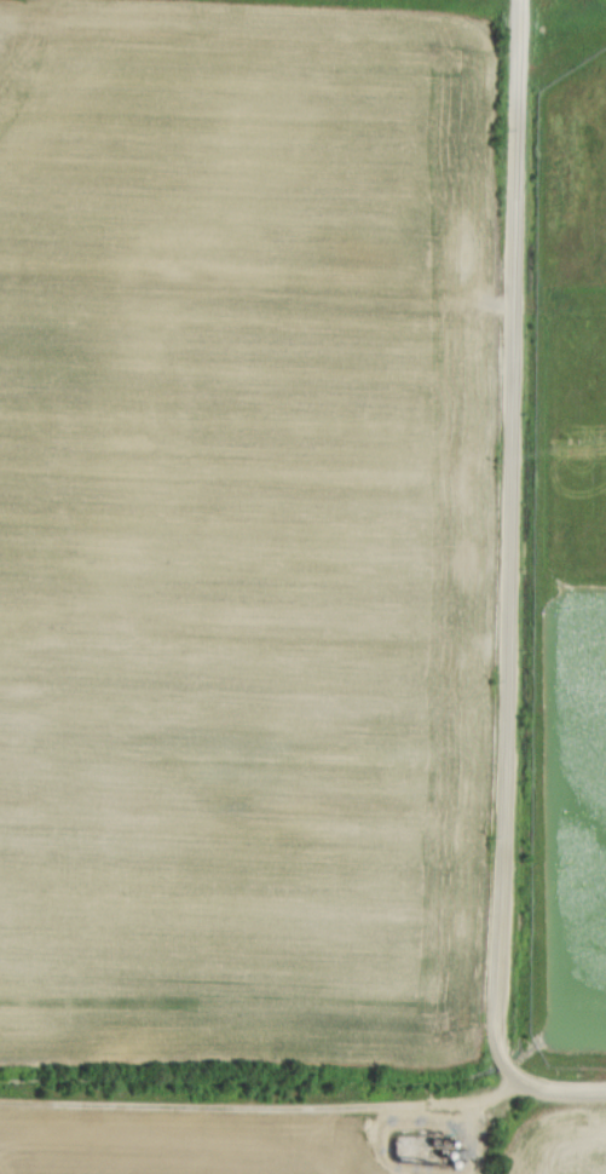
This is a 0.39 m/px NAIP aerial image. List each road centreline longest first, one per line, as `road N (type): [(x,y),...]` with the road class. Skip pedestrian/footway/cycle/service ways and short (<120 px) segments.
road 1 (tertiary): [(605,1094),(559,1094),(521,1080),(501,1052),(498,1023),(521,0)]
road 2 (track): [(521,1080),(484,1106),(0,1103)]
road 3 (track): [(518,307),(440,297),(363,301),(0,284)]

